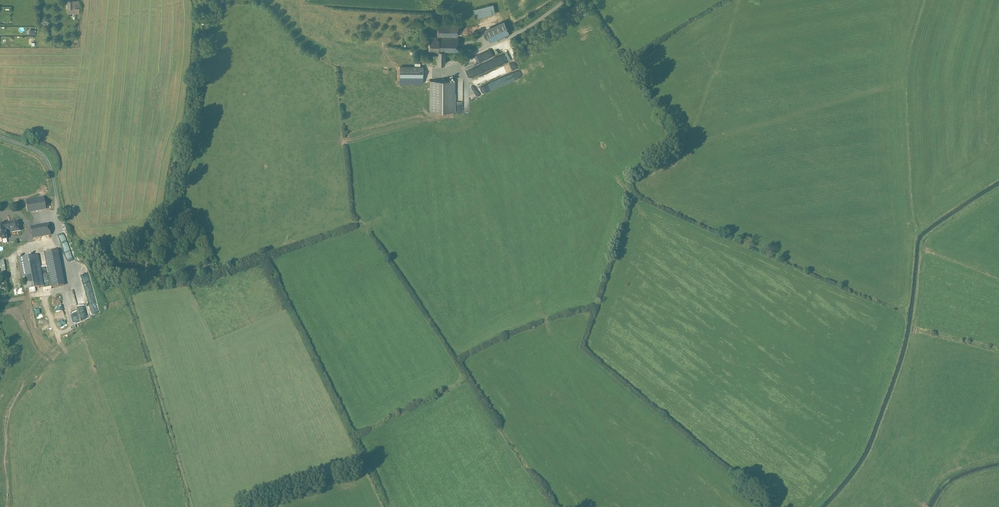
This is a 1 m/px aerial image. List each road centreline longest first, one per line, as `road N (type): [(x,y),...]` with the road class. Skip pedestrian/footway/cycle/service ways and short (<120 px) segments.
road 1 (track): [(198,0),(191,125),(170,228)]

